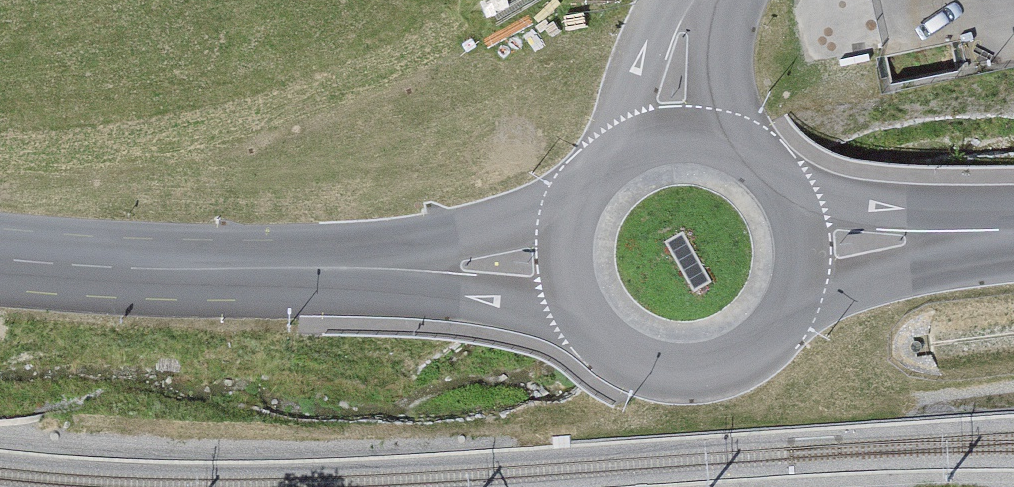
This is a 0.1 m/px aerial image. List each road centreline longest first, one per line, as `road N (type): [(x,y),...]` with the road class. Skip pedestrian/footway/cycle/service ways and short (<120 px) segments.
road 1 (secondary): [(374,267),(0,255)]
road 2 (secondary): [(592,324),(625,355),(690,373),(755,353),(798,302)]
road 3 (secondary): [(798,302),(878,262),(1013,232)]
road 4 (secondary): [(1013,231),(909,222),(790,192)]
road 5 (secondary): [(374,267),(473,284),(592,324)]
road 6 (secondary): [(575,219),(485,247),(374,267)]
road 7 (residential): [(691,0),(644,74),(600,174)]
road 8 (residential): [(740,147),(697,82),(706,0)]
road 9 (secondary): [(740,147),(676,136),(635,148),(600,174)]

